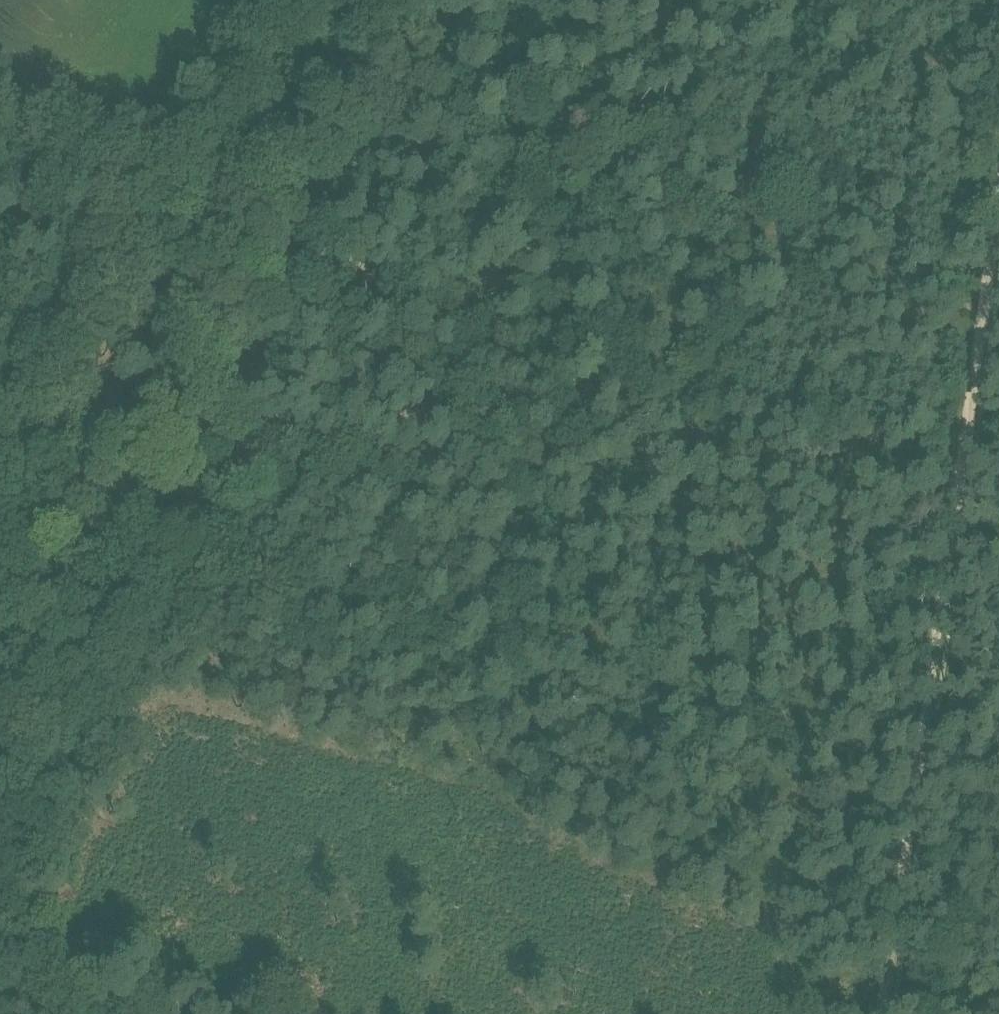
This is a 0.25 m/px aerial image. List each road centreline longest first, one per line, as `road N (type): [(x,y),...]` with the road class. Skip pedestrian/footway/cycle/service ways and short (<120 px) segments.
road 1 (track): [(883,1013),(998,233)]

